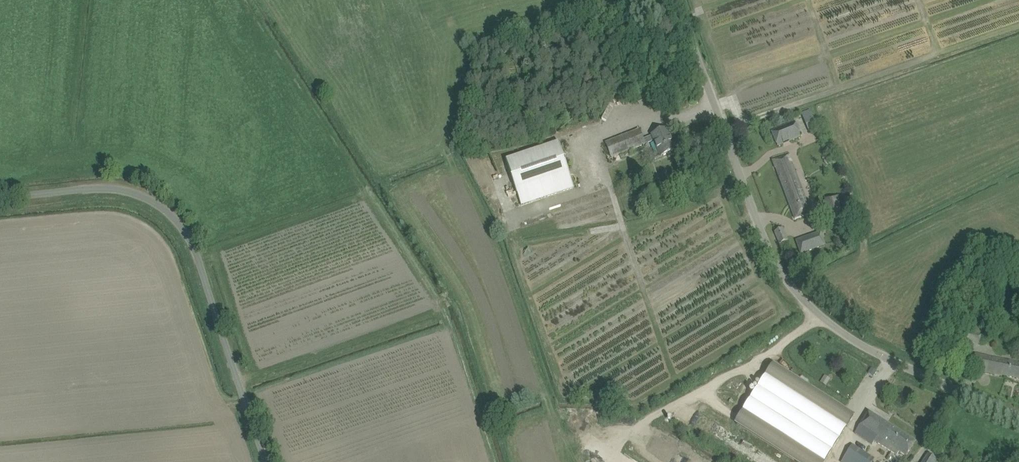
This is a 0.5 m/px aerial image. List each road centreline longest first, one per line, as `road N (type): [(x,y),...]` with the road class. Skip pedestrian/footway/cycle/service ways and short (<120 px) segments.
road 1 (unclassified): [(1018,417),(842,335),(798,293),(770,246),(675,0)]
road 2 (unclassified): [(258,461),(190,263),(158,210),(101,190),(0,198)]

